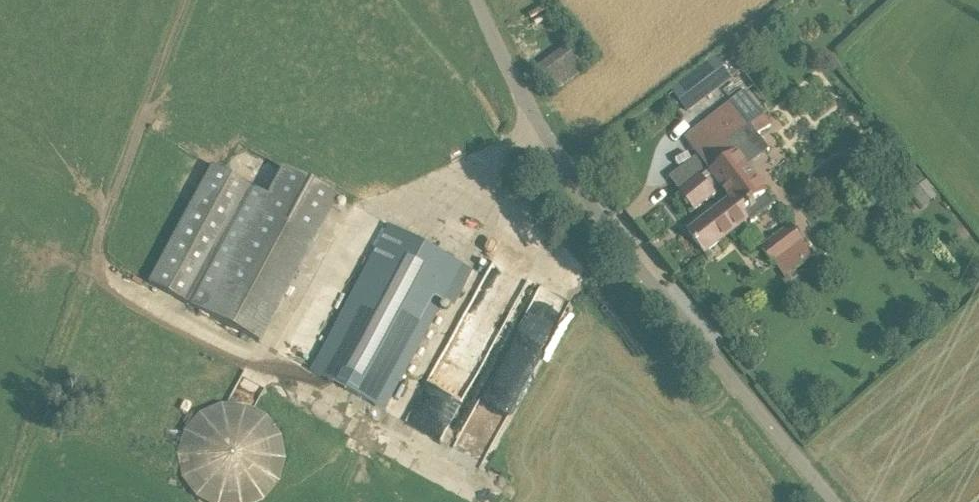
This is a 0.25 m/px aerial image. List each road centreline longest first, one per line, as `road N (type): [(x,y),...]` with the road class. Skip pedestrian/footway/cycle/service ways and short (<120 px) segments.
road 1 (unclassified): [(834,501),(563,169),(476,0)]

